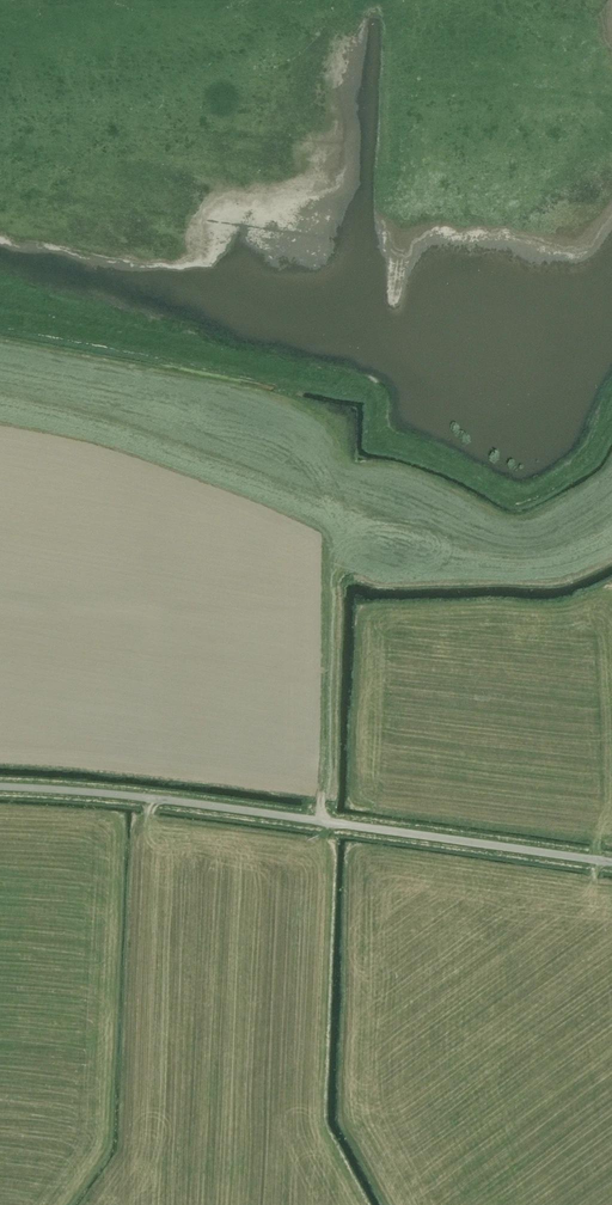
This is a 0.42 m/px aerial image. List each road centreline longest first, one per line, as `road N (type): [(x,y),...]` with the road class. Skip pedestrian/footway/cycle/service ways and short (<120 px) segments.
road 1 (unclassified): [(611,861),(155,799),(0,786)]

